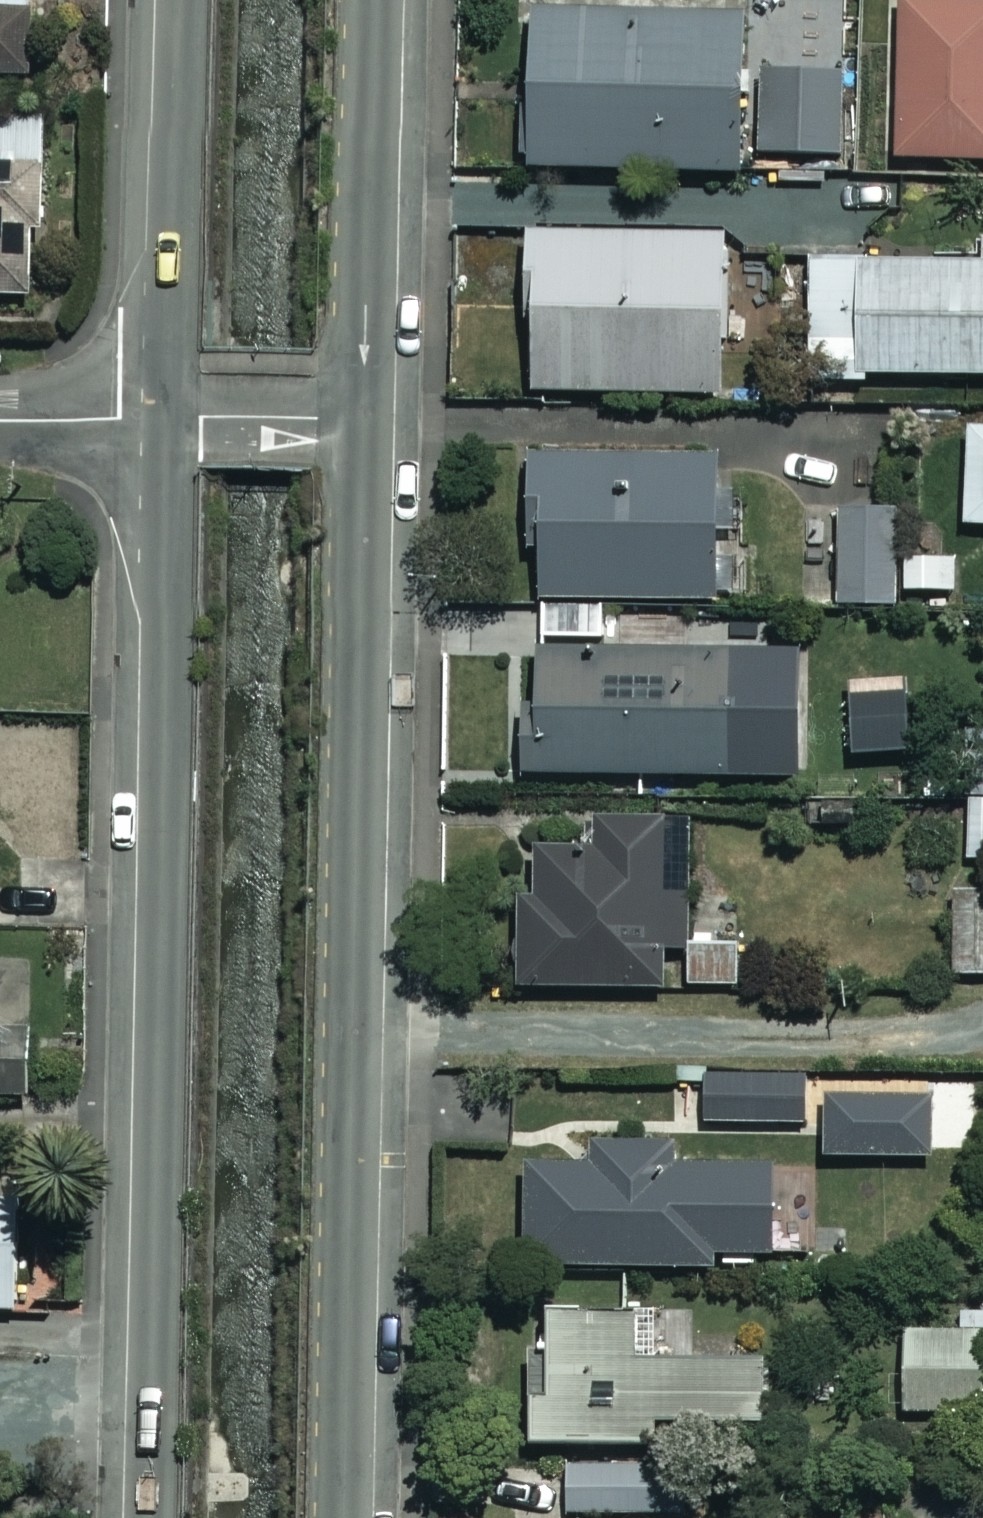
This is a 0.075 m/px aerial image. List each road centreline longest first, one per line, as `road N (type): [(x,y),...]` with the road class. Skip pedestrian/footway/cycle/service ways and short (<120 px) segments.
road 1 (residential): [(150,1517),(175,420)]
road 2 (residential): [(368,425),(345,1517)]
road 3 (residential): [(377,0),(368,425)]
road 4 (residential): [(175,420),(184,0)]
road 5 (residential): [(175,420),(368,425)]
road 6 (residential): [(0,416),(175,420)]

